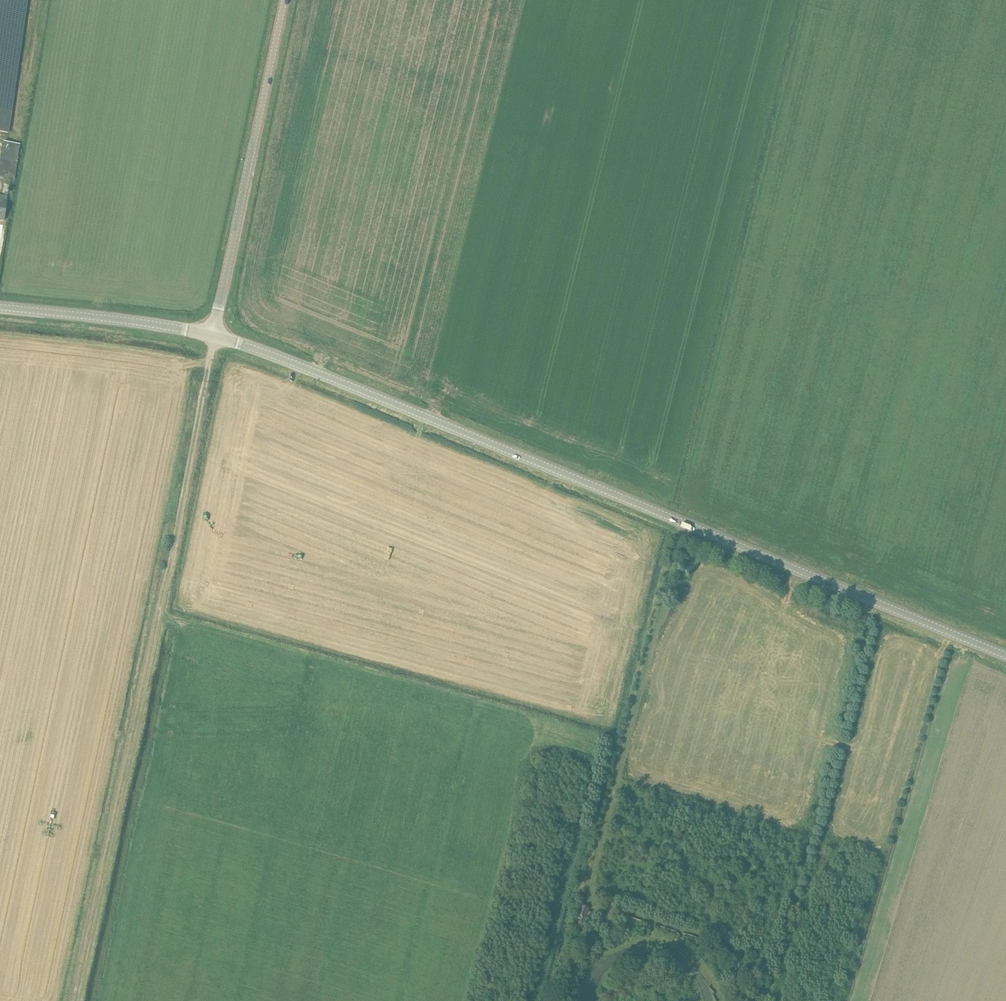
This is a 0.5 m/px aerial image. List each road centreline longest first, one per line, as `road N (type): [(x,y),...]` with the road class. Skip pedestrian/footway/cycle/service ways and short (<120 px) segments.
road 1 (tertiary): [(1005,652),(212,331)]
road 2 (unclassified): [(212,331),(285,0)]
road 3 (tertiary): [(212,331),(0,306)]

